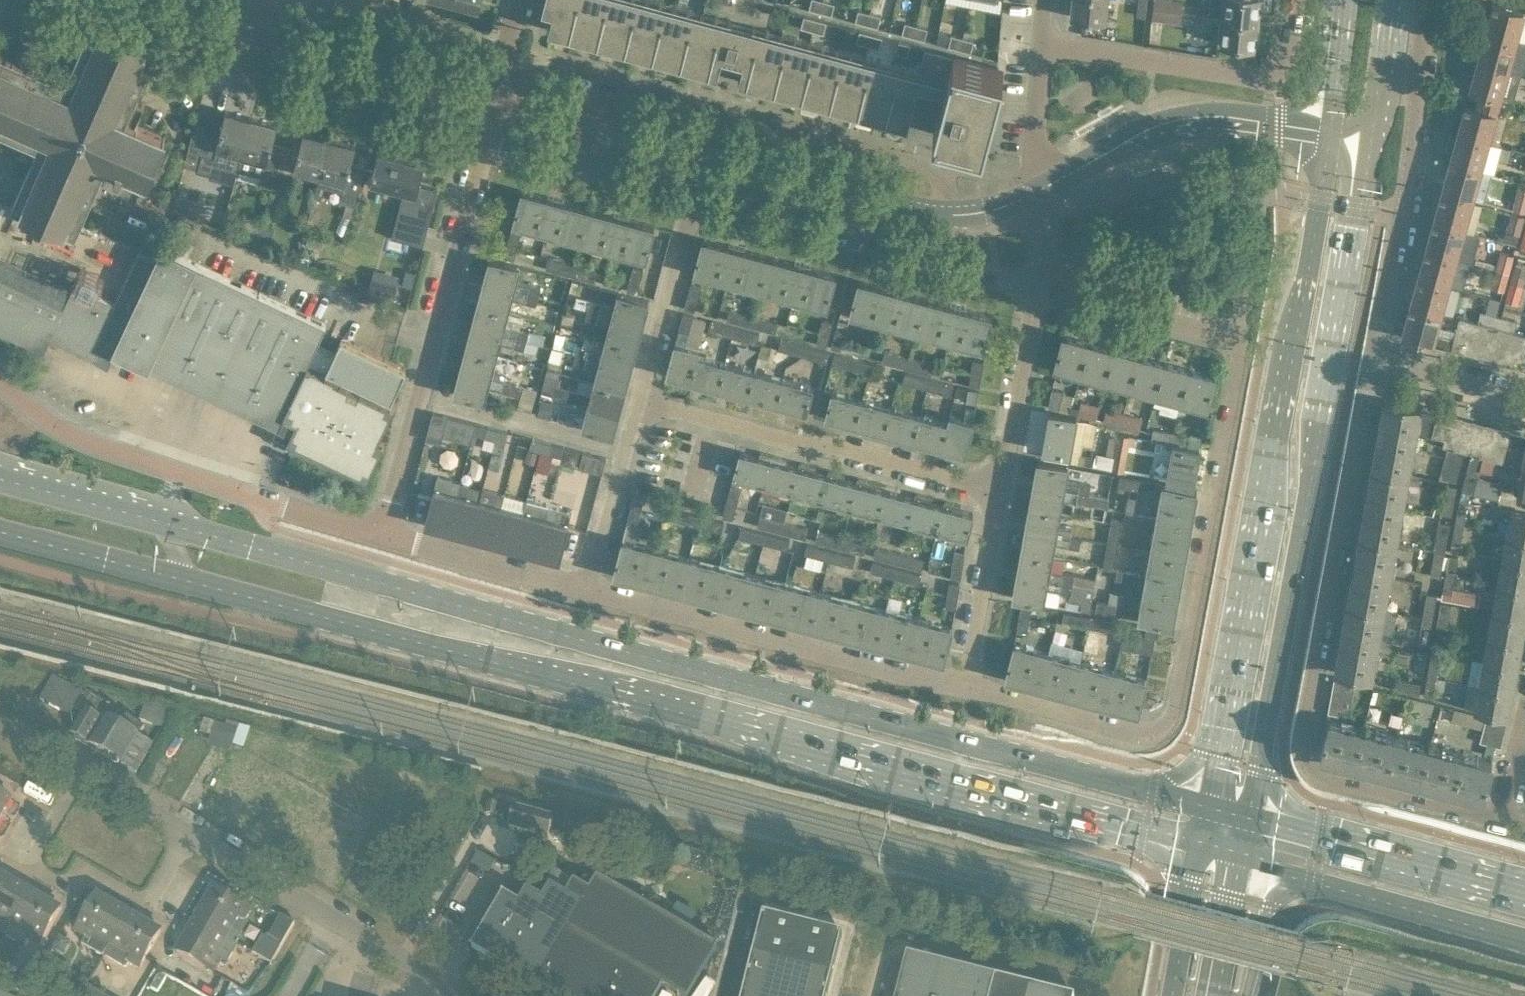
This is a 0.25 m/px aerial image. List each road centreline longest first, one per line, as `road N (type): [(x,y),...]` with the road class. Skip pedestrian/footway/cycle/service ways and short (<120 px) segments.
road 1 (residential): [(1040,284),(1225,338),(1240,359),(1173,719),(1158,729),(1140,732),(383,534)]
road 2 (primary): [(1209,809),(0,475)]
road 3 (primary): [(0,531),(1200,854)]
road 4 (secondary): [(1248,819),(1372,140)]
road 5 (secondary): [(1328,145),(1209,809)]
road 6 (residential): [(1502,822),(1327,778),(1306,752),(1376,354)]
road 7 (residential): [(944,216),(941,171),(505,55)]
road 8 (residential): [(494,97),(944,216)]
road 9 (residential): [(383,534),(89,443),(44,419),(0,381)]
road 10 (residential): [(383,534),(487,138)]
road 11 (residential): [(693,193),(1040,284)]
road 12 (residential): [(1376,354),(1402,211),(1426,0)]
road 13 (residential): [(82,774),(28,867),(69,891),(81,869),(144,906),(187,833)]
road 14 (residential): [(1296,0),(1288,63),(1273,80),(1041,42)]
road 15 (unclassified): [(463,995),(187,833)]
road 16 (primary): [(1524,892),(1248,819)]
road 17 (residential): [(487,138),(263,80),(252,63),(254,31)]
road 18 (residential): [(254,31),(494,97)]
road 19 (primary): [(1306,882),(1524,938)]
road 20 (residential): [(693,193),(487,138)]
road 21 (residential): [(505,55),(299,0)]
road 22 (residential): [(1047,187),(1131,141),(1226,120)]
road 23 (residential): [(1524,402),(1376,354)]
road 24 (residential): [(1047,187),(1034,147),(1041,42)]
road 25 (secondary): [(1200,854),(1173,995)]
road 26 (secondary): [(1372,140),(1390,0)]
road 27 (primary): [(1243,995),(1271,918),(1306,882)]
road 28 (secondary): [(1219,995),(1240,865)]
road 29 (residential): [(132,0),(254,31)]
road 30 (secondary): [(1345,0),(1331,125)]
road 31 (unclassified): [(187,833),(82,774)]

